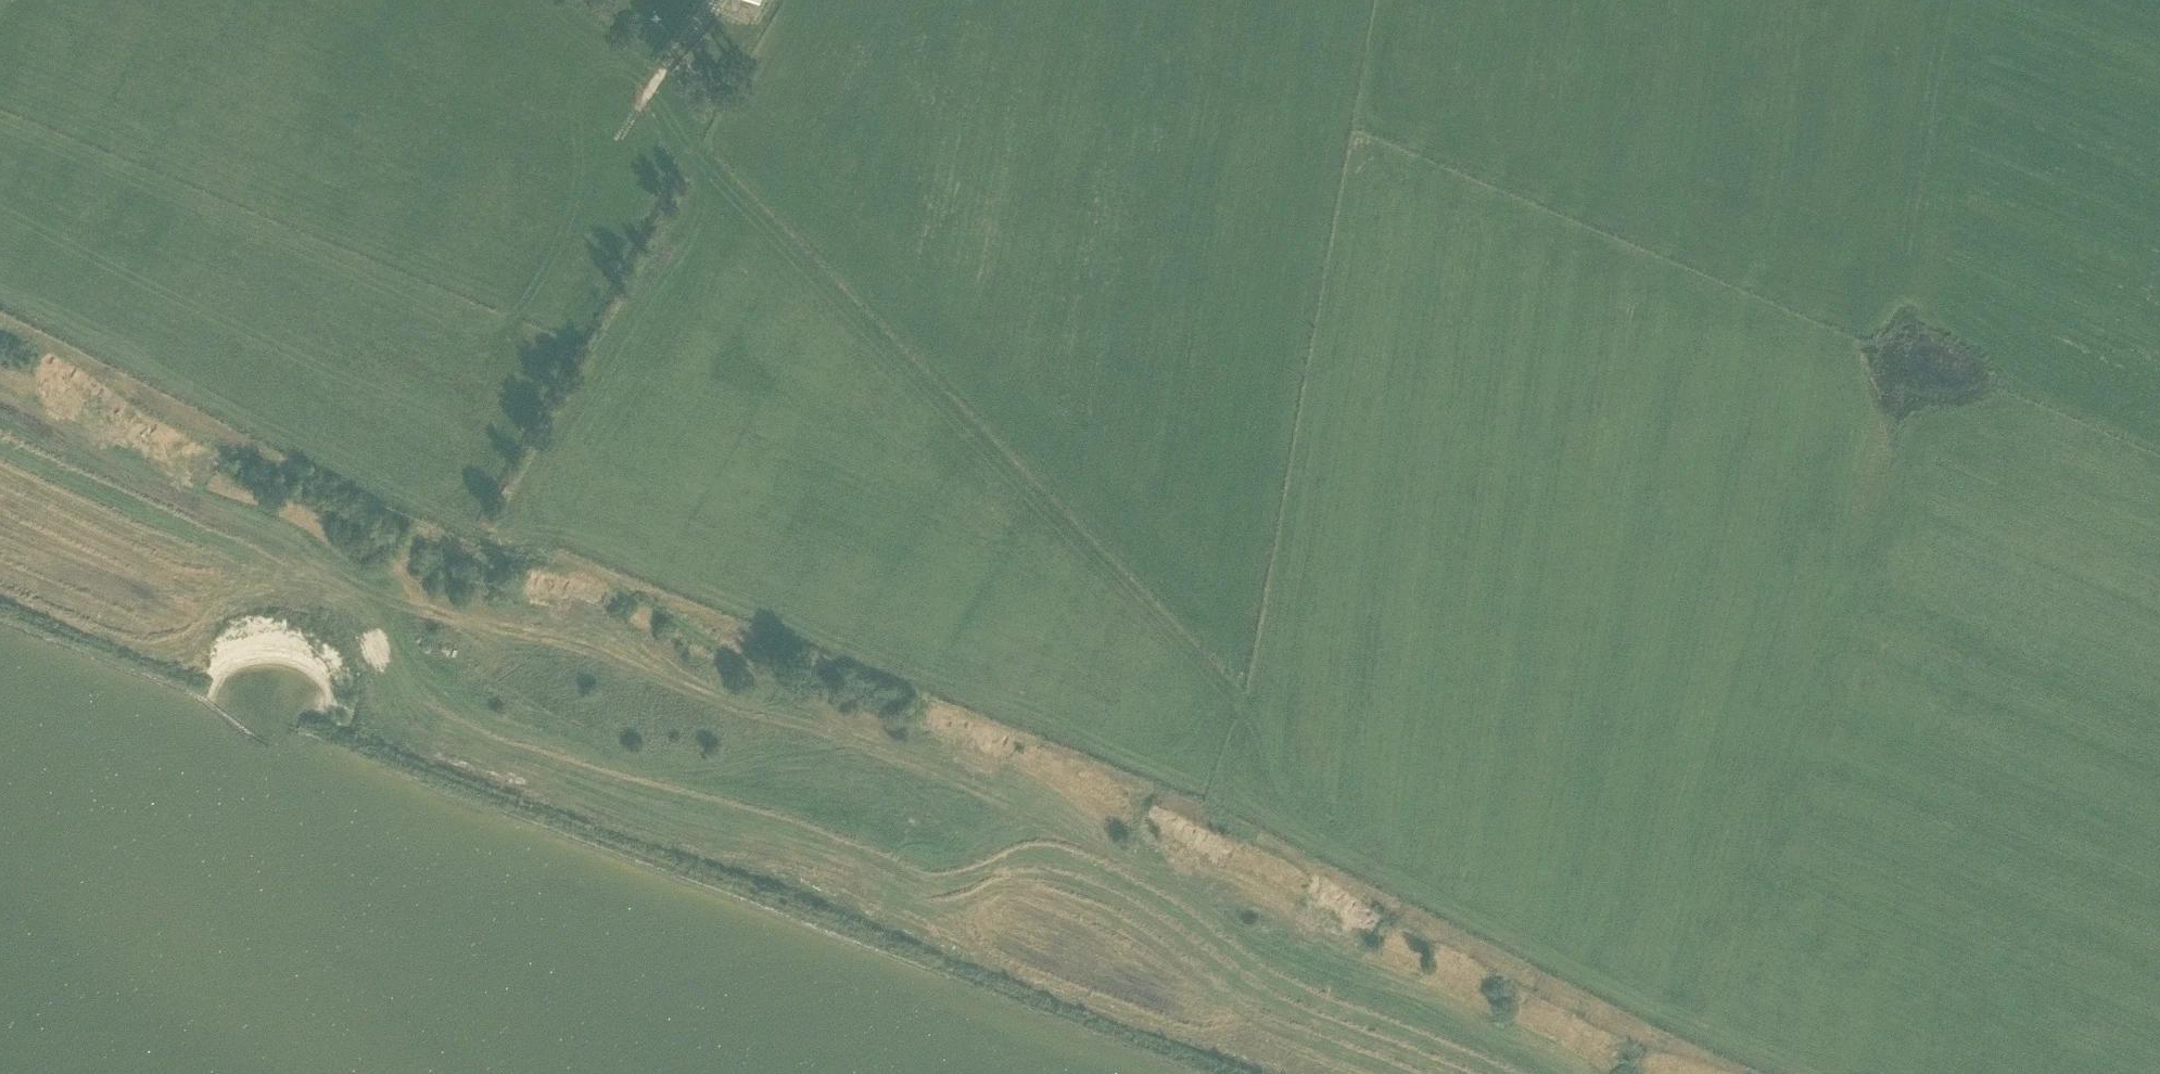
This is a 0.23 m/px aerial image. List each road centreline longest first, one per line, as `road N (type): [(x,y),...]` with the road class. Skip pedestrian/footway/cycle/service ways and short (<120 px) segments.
road 1 (track): [(556,552),(765,680)]

